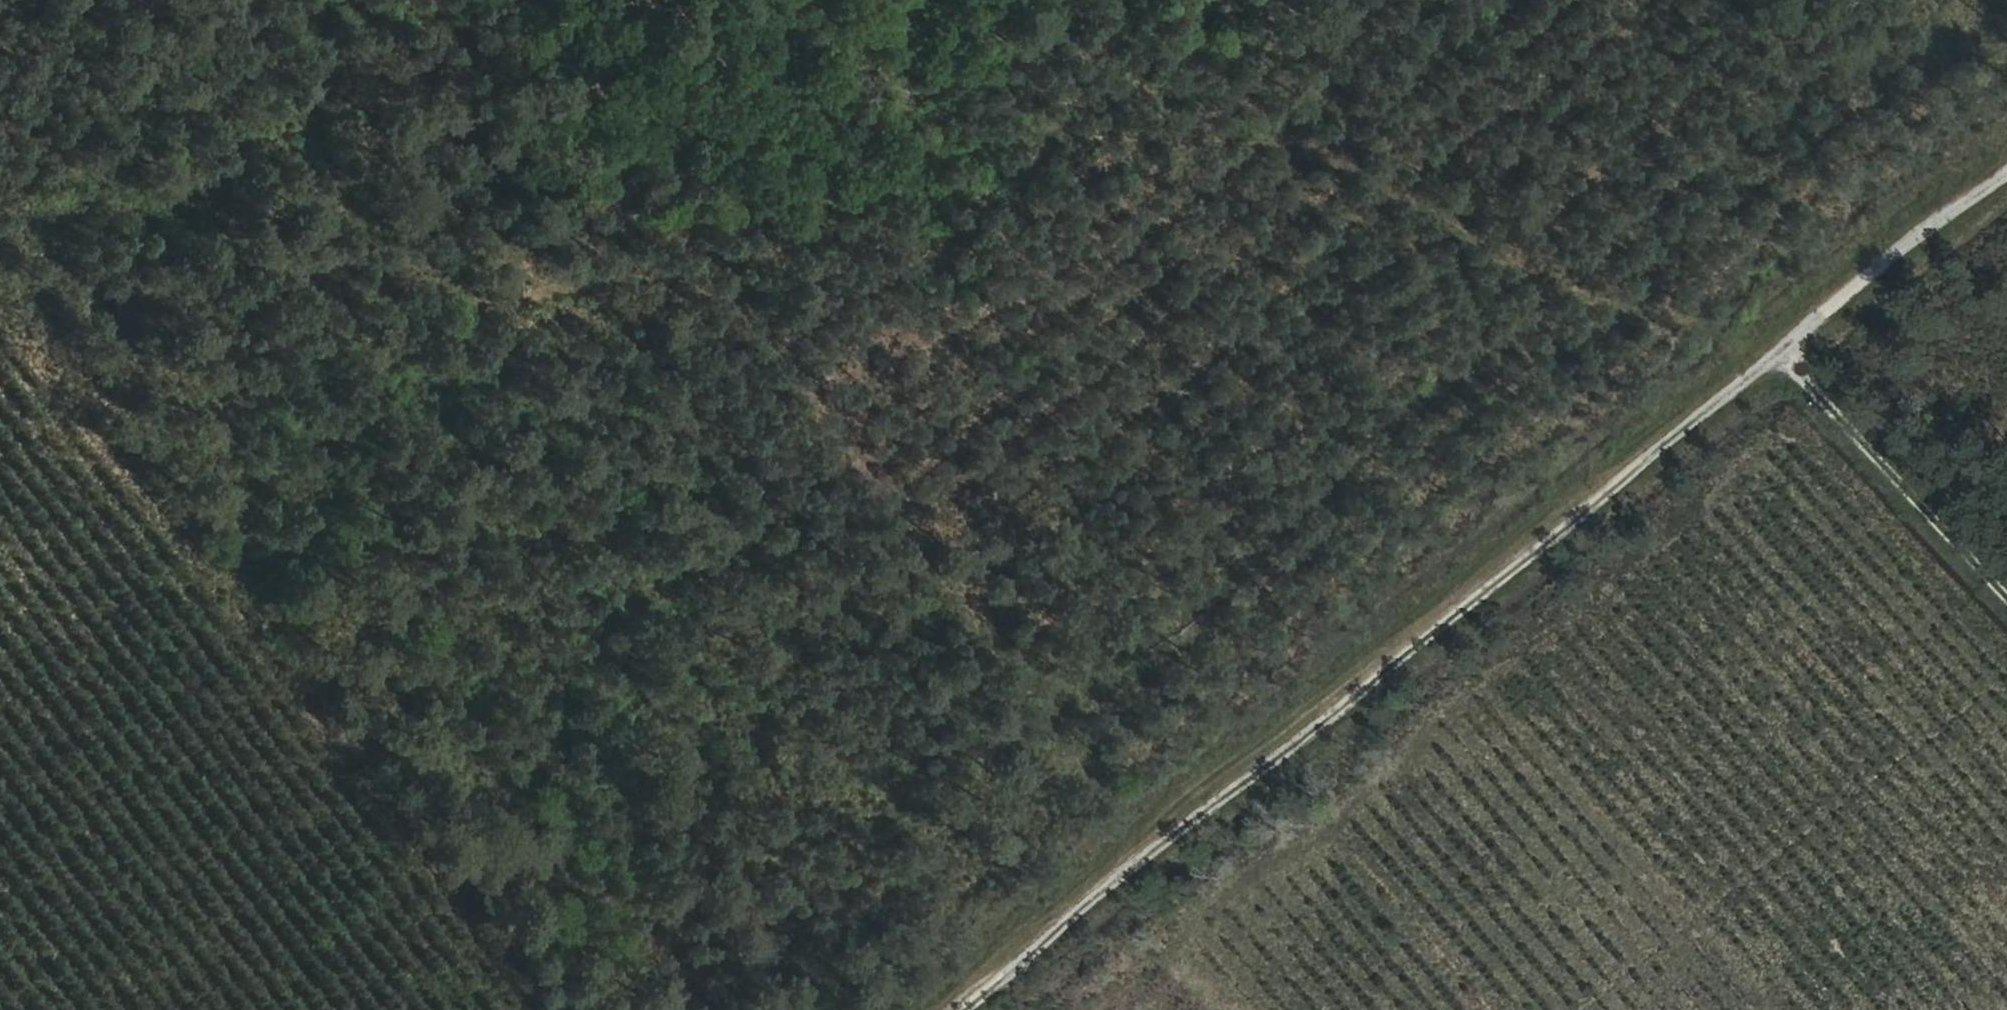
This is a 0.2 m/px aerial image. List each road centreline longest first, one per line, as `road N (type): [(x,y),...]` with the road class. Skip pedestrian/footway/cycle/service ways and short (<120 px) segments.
road 1 (track): [(939,1009),(2006,169)]
road 2 (track): [(2006,573),(1811,323)]

